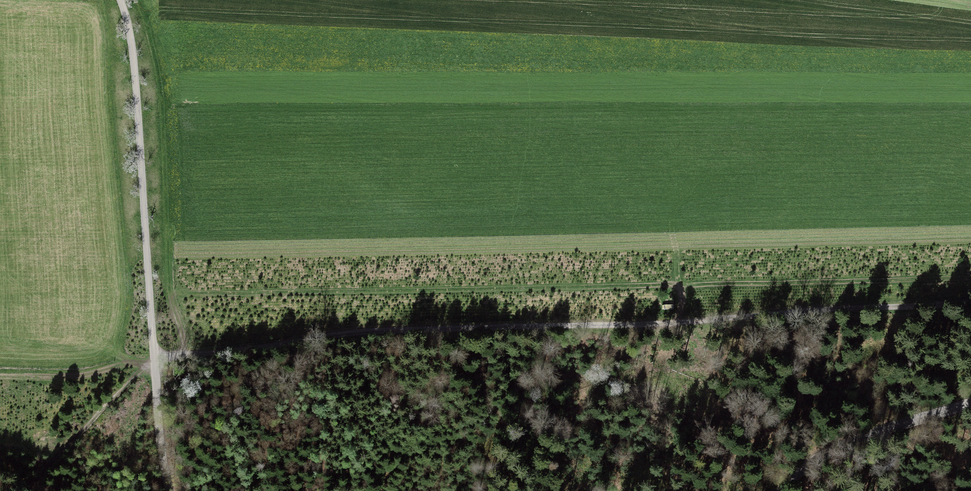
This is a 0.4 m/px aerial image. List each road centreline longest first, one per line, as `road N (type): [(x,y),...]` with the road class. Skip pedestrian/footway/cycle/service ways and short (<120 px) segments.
road 1 (track): [(154,357),(357,332),(745,319),(970,299)]
road 2 (unclassified): [(169,490),(137,95),(121,0)]
road 3 (unclassified): [(783,490),(845,444),(970,403)]

